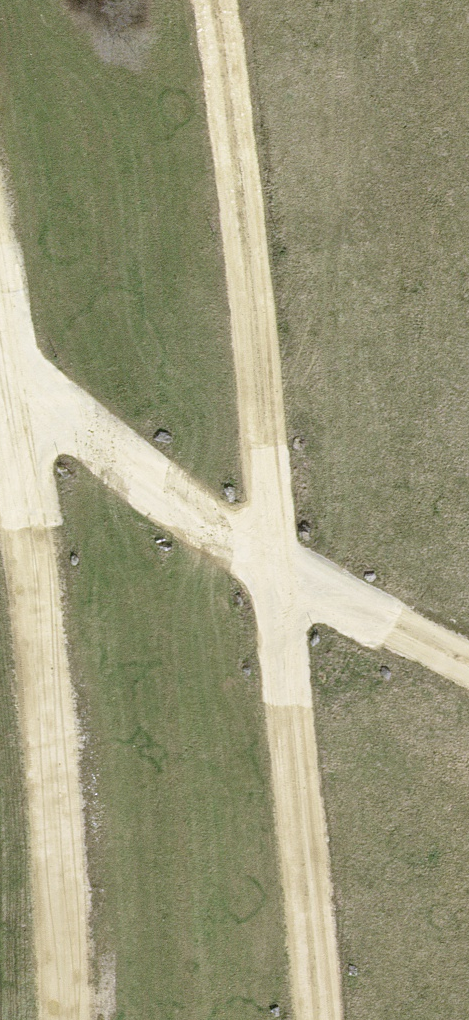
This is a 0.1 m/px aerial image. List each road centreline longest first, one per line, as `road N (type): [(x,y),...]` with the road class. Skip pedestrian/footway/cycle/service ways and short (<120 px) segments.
road 1 (track): [(315,1019),(212,0)]
road 2 (track): [(0,308),(17,394),(58,789),(65,1019)]
road 3 (track): [(17,394),(274,563),(468,663)]

